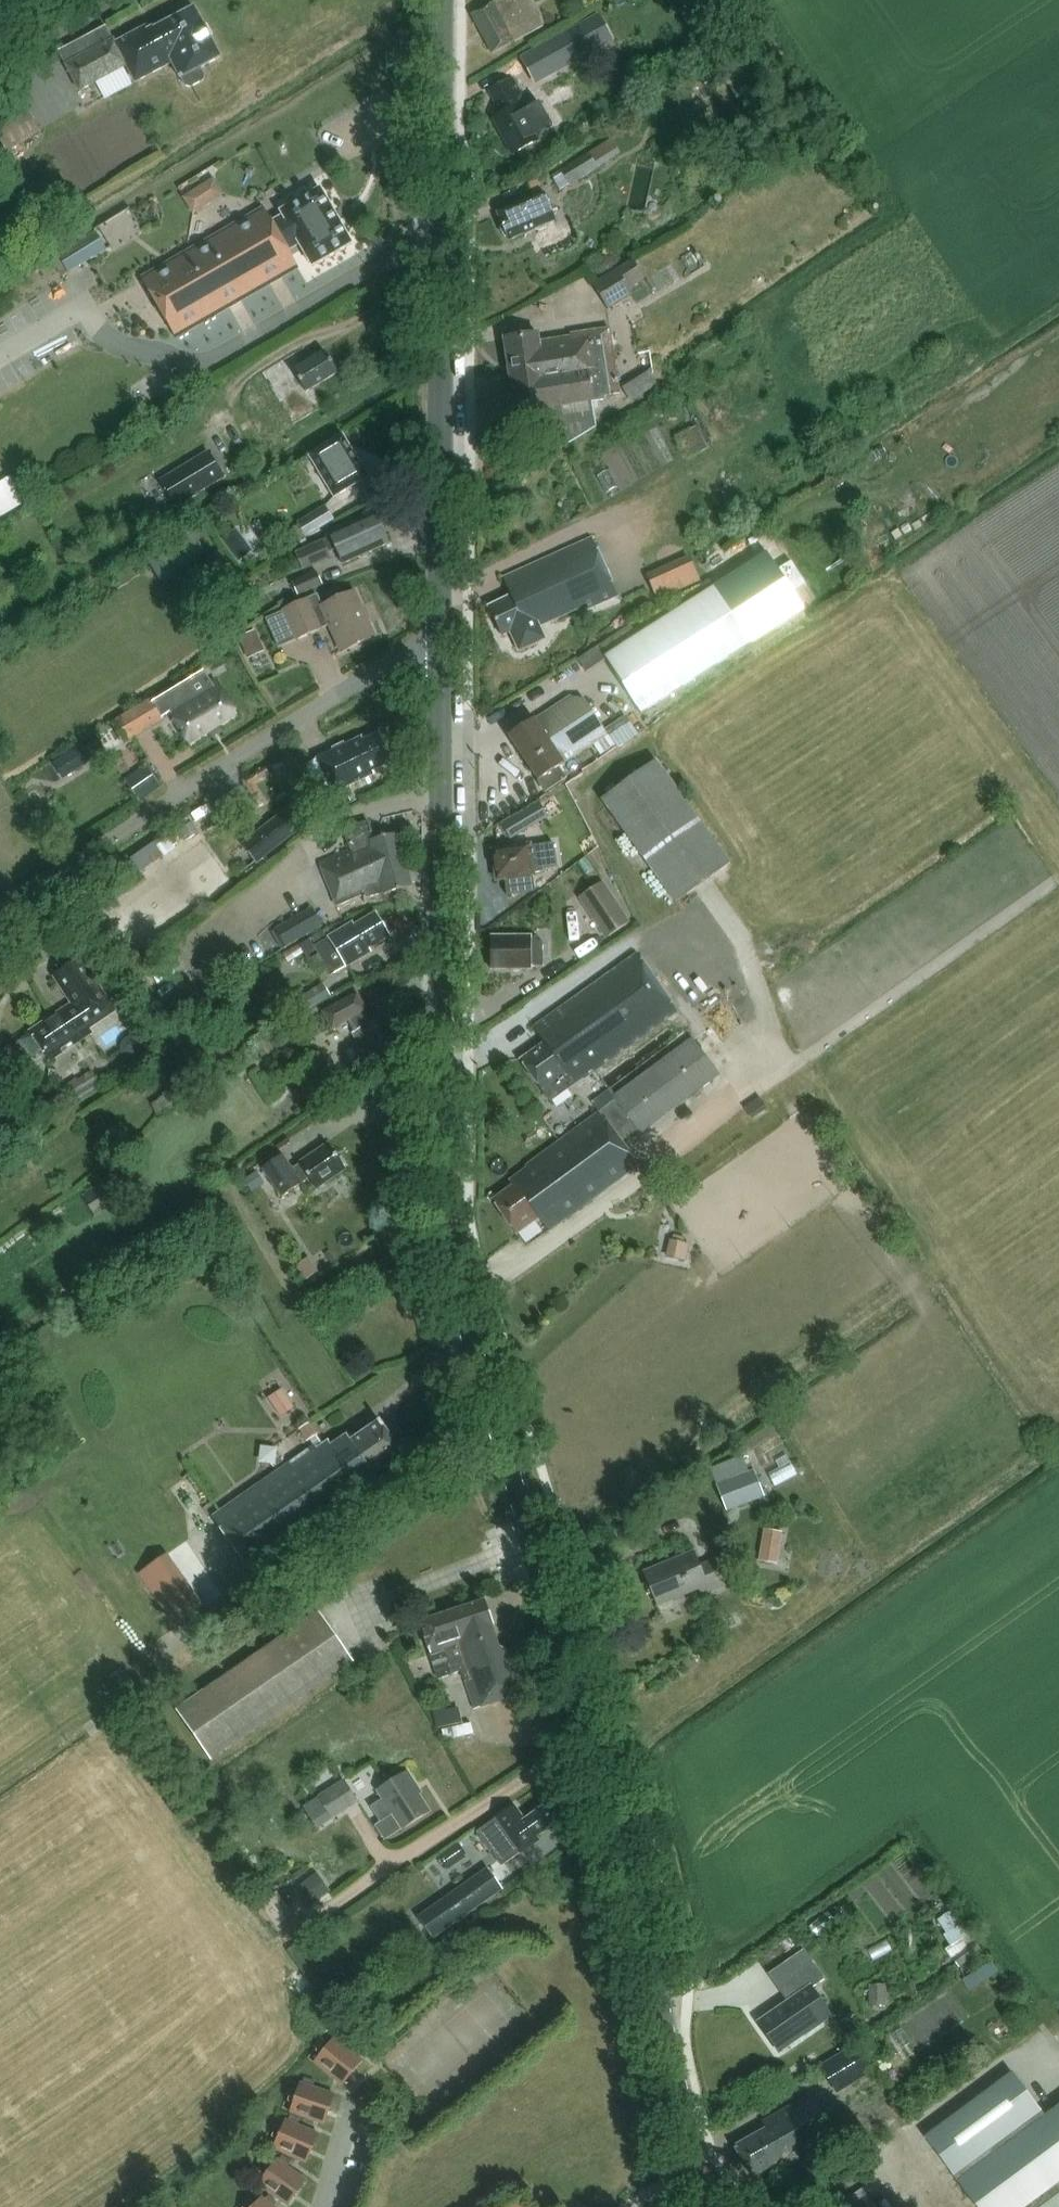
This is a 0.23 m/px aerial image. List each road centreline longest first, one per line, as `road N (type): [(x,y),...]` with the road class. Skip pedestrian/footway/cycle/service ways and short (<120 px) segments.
road 1 (secondary): [(705,2206),(612,1804),(447,1238),(441,644)]
road 2 (secondary): [(441,644),(442,0)]
road 3 (unclassified): [(0,913),(269,738),(441,644)]

